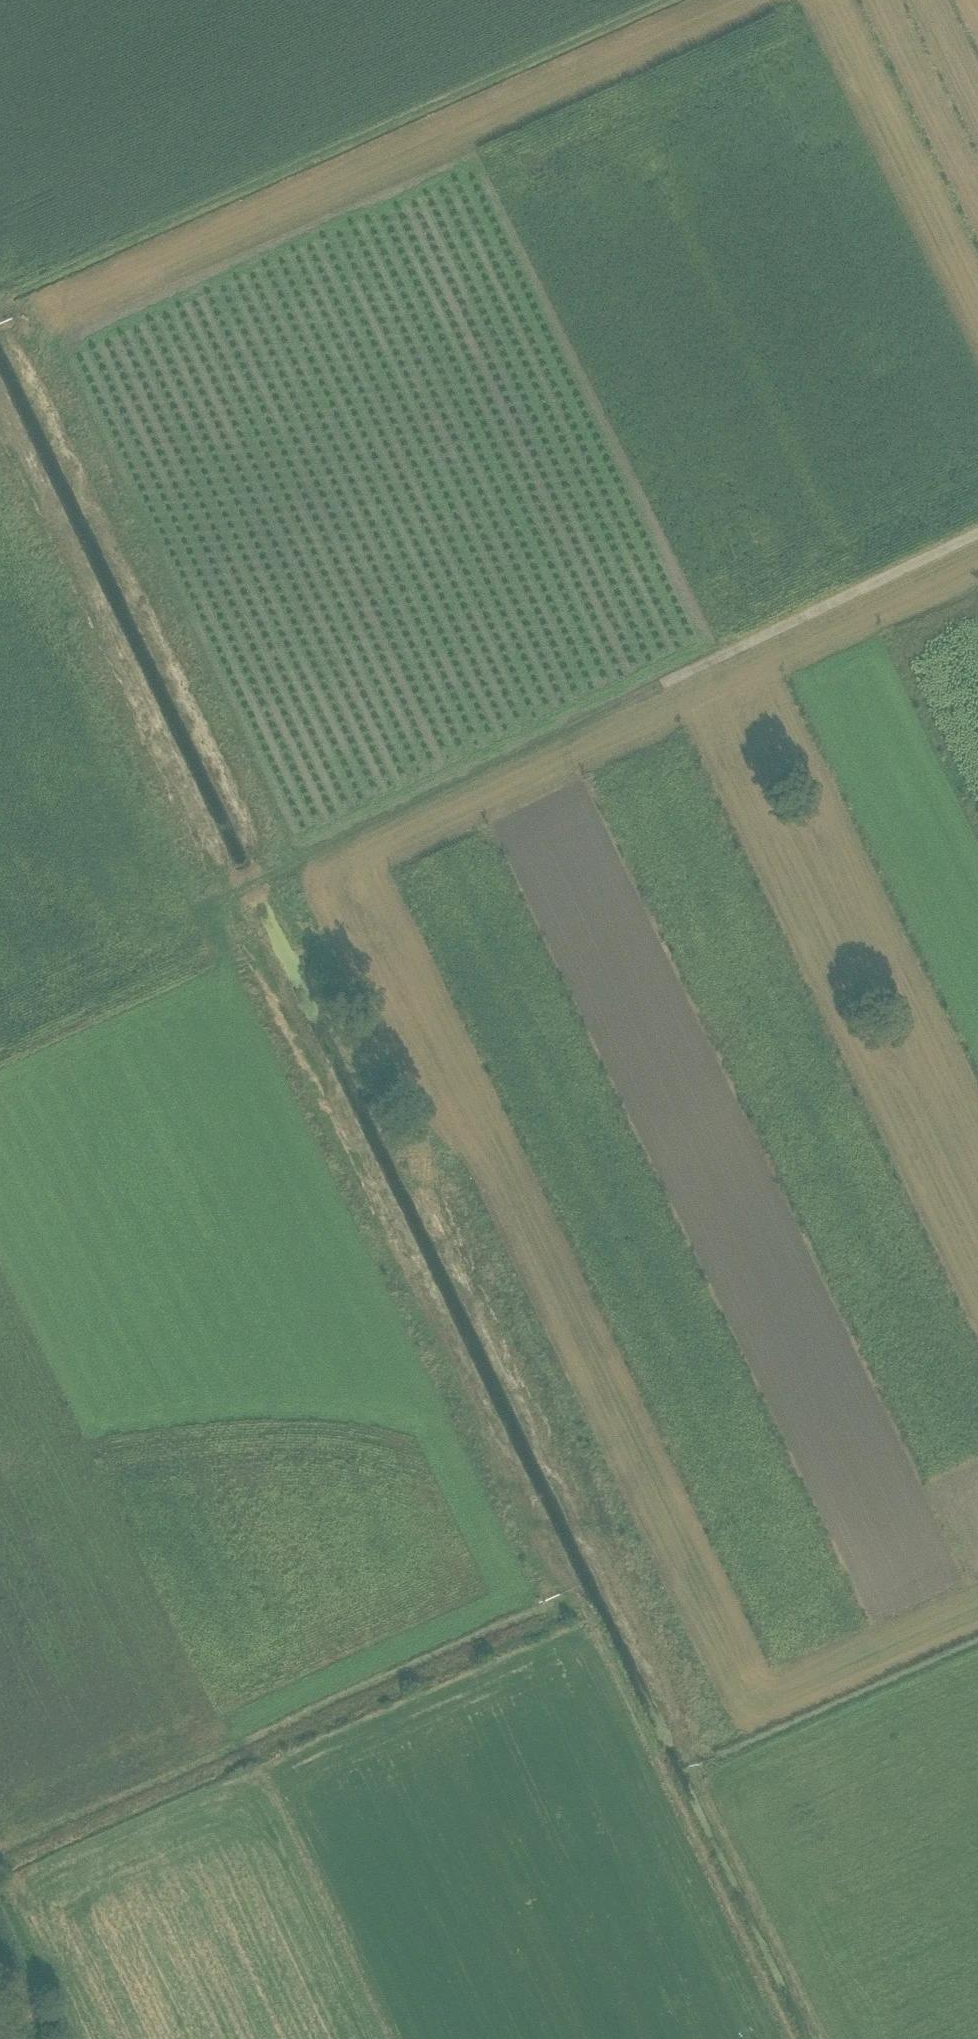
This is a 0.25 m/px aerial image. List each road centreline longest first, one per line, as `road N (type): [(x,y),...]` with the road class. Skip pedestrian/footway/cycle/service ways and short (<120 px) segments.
road 1 (track): [(977,534),(245,890)]

